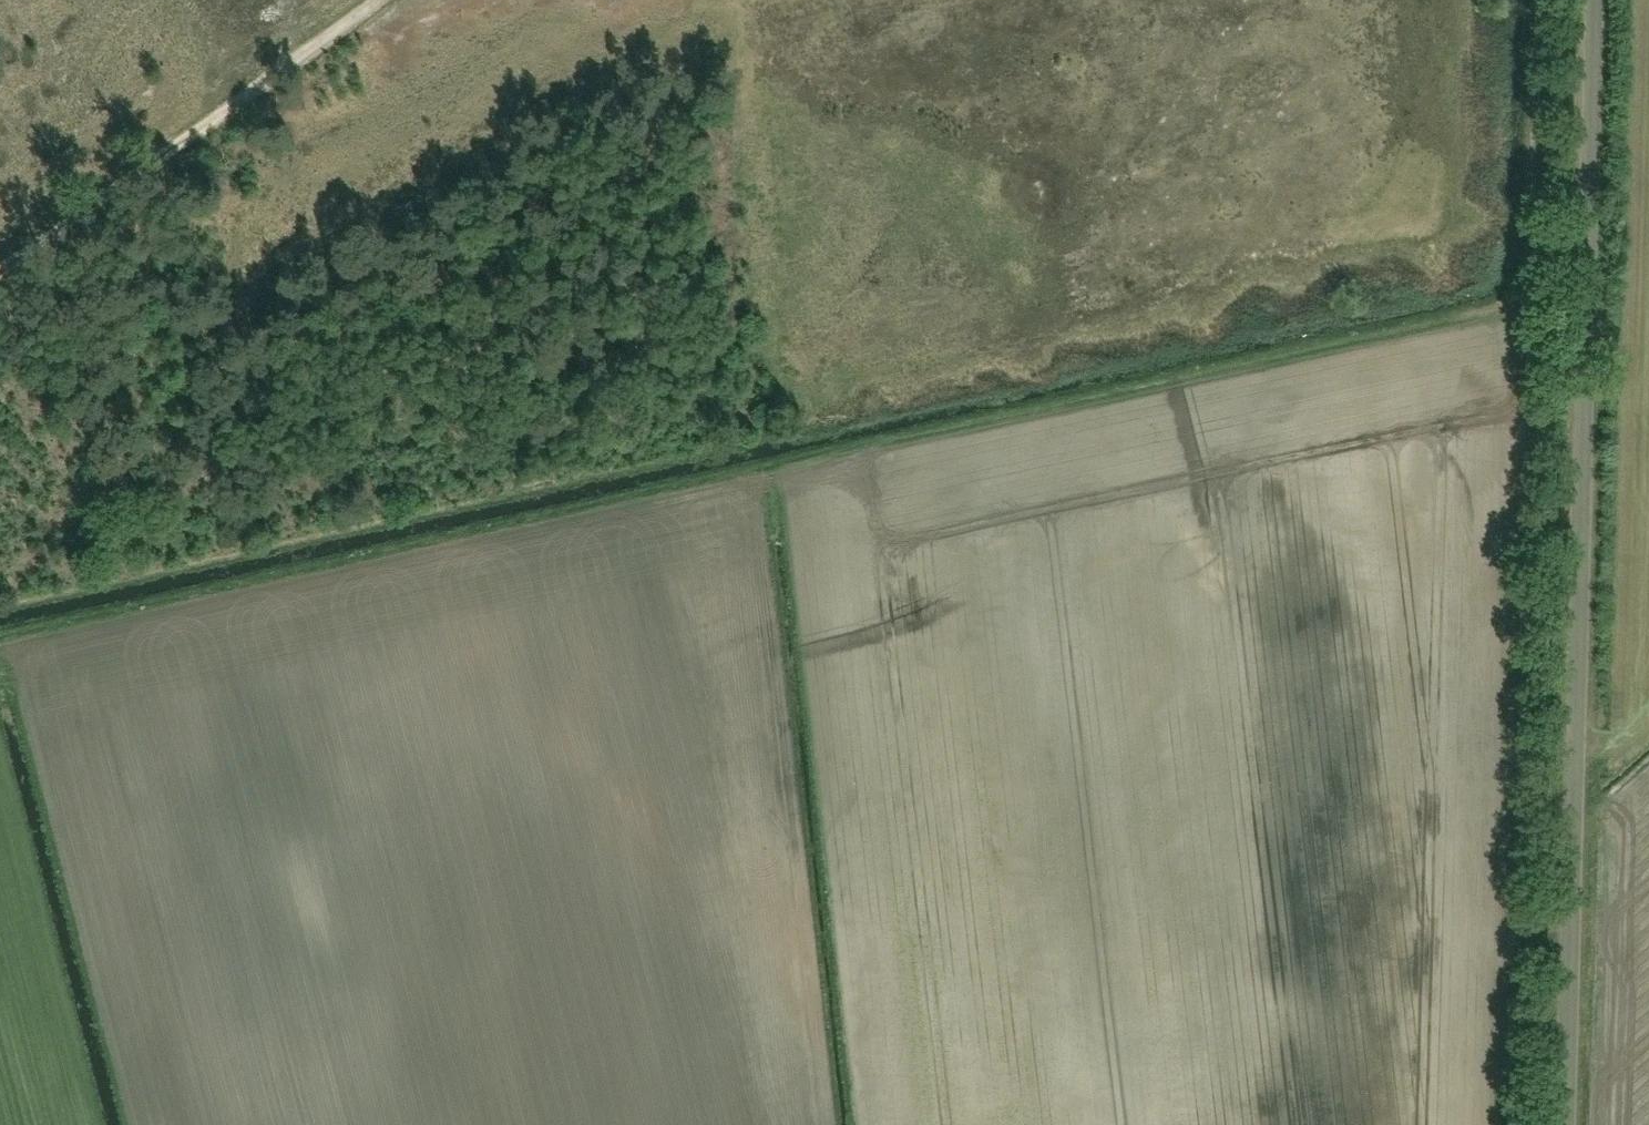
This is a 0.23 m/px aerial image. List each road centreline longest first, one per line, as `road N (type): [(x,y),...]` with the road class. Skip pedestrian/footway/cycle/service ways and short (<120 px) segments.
road 1 (unclassified): [(1568,1124),(1593,0)]
road 2 (track): [(0,270),(377,0)]

